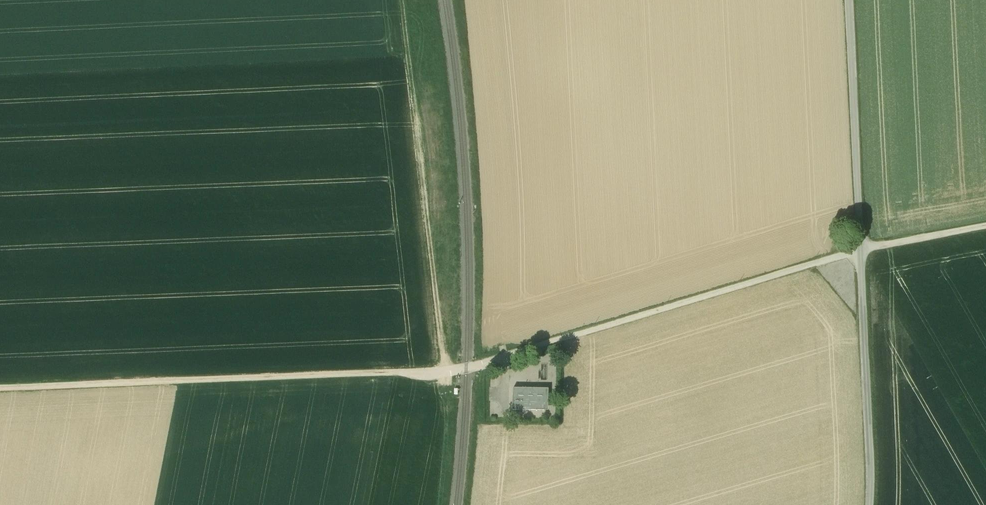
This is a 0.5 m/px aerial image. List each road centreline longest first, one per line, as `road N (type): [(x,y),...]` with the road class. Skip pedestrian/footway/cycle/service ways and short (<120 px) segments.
road 1 (track): [(0,383),(444,364),(402,0)]
road 2 (tertiary): [(855,0),(875,504)]
road 3 (track): [(866,243),(470,364),(444,364)]
road 4 (track): [(431,504),(444,364)]
road 5 (track): [(866,243),(985,222)]

